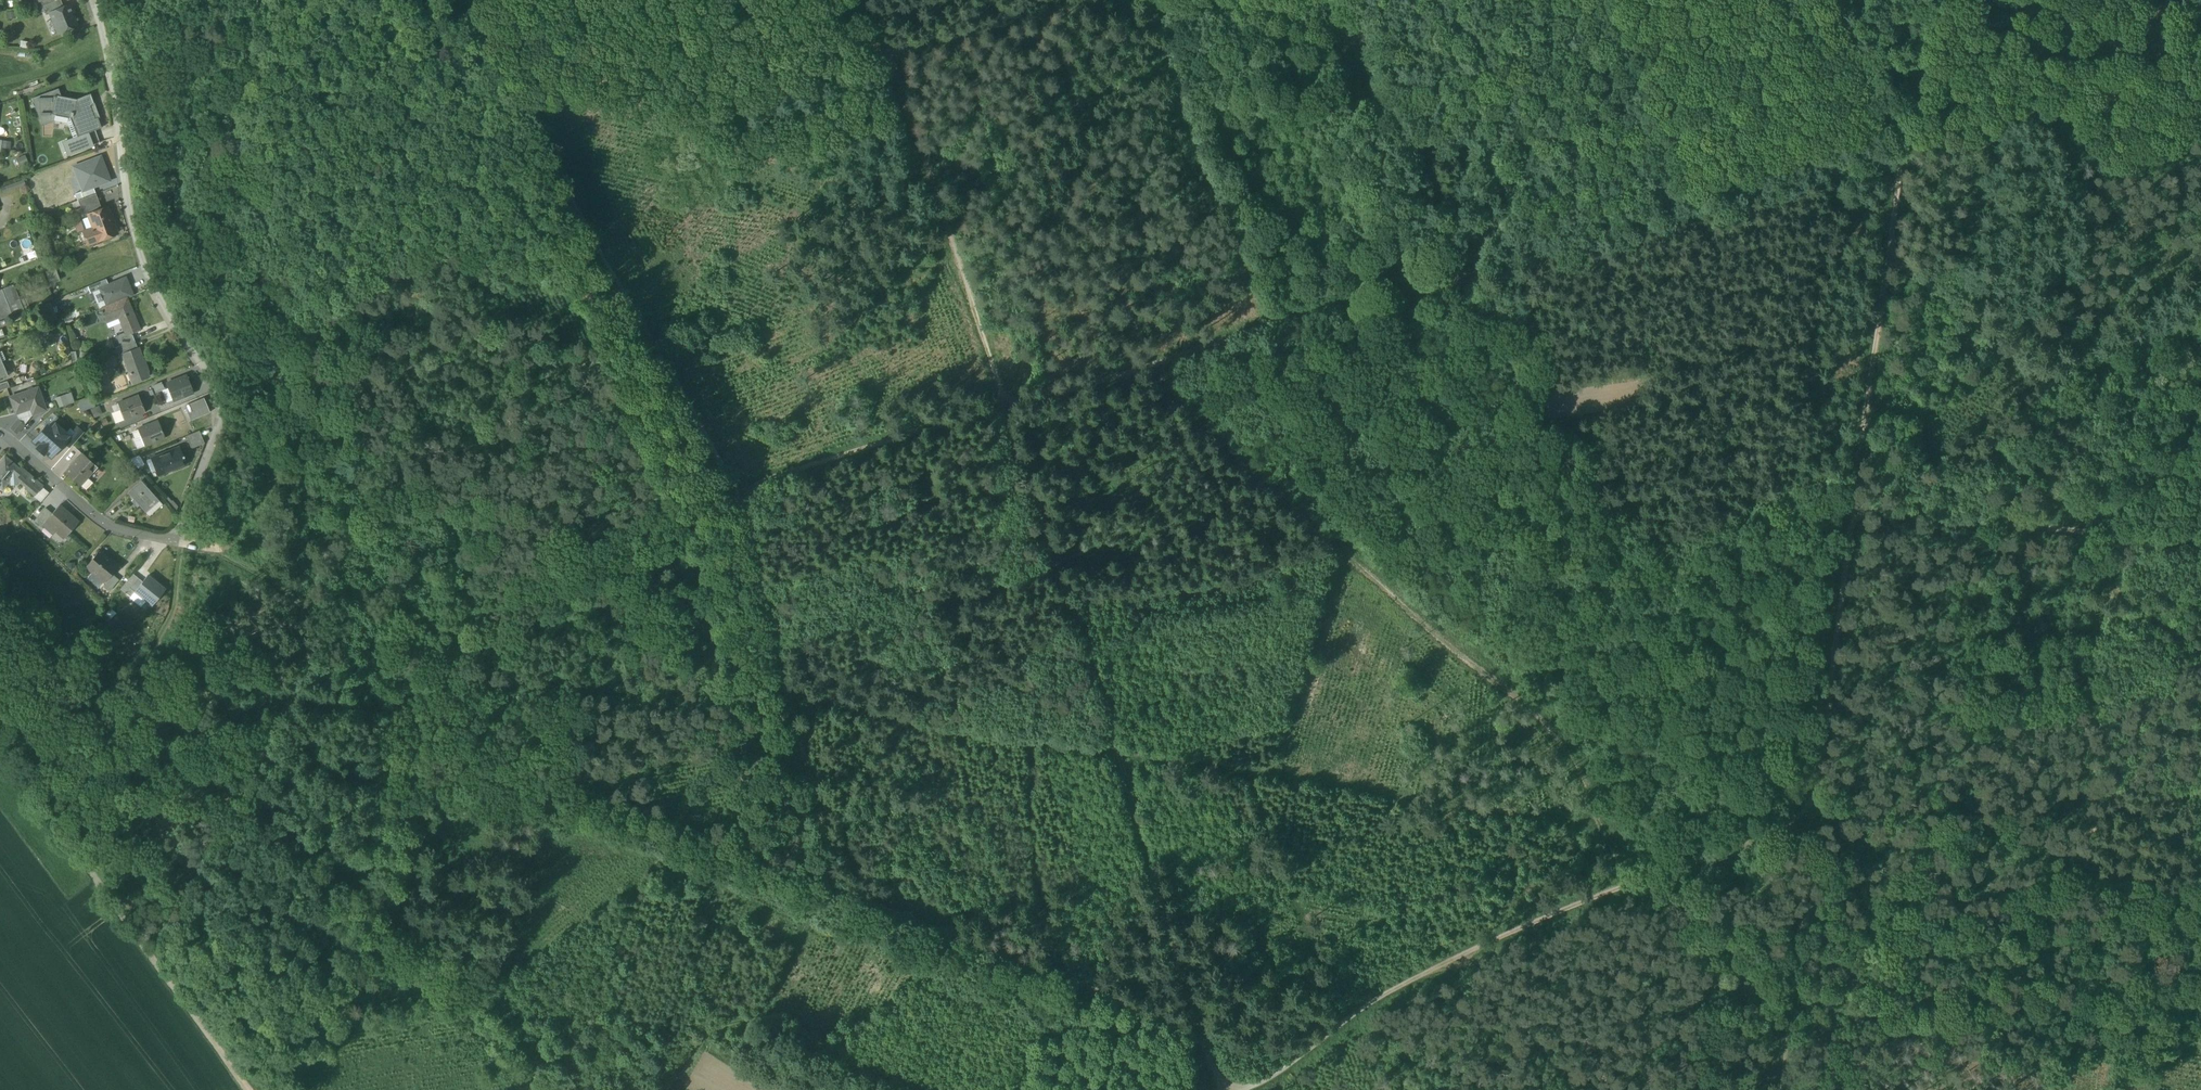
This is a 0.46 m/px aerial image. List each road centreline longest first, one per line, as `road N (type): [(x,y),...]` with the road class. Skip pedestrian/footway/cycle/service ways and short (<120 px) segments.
road 1 (track): [(1911,127),(1893,125),(1542,231),(1509,254),(1279,323),(1161,370),(1027,400),(738,491)]
road 2 (track): [(869,0),(1126,769),(1222,1089)]
road 3 (track): [(738,491),(784,691),(800,710),(1126,769),(1603,827)]
road 4 (residential): [(88,0),(149,285),(221,396),(218,431),(174,545),(104,525),(0,432)]
road 5 (track): [(1161,370),(1252,469),(1421,622),(1538,713),(1584,765),(1624,877)]
road 6 (track): [(1259,1089),(1334,1021),(1395,982),(1624,877),(1733,841),(1821,784)]
road 7 (track): [(398,732),(299,603),(222,557),(174,545),(181,567),(173,613),(59,827)]
road 8 (track): [(451,0),(508,82),(738,491)]
road 9 (track): [(837,885),(1202,1028)]
road 10 (track): [(1911,127),(1851,509)]
road 11 (track): [(1887,267),(1919,278),(2008,356),(2058,379),(2103,376),(2144,357),(2200,309)]
road 12 (track): [(1851,509),(2200,543)]
road 13 (track): [(1158,0),(1178,23),(1199,132),(1248,229),(1279,323)]
road 14 (track): [(1911,127),(1925,142),(1995,126),(2142,58),(2200,0)]
road 15 (track): [(59,827),(250,1089)]
road 16 (track): [(1821,784),(1784,1089)]
road 17 (track): [(1821,784),(1851,509)]
road 18 (track): [(837,885),(656,819)]
road 19 (track): [(800,710),(837,885)]
road 20 (track): [(1941,0),(1911,127)]

